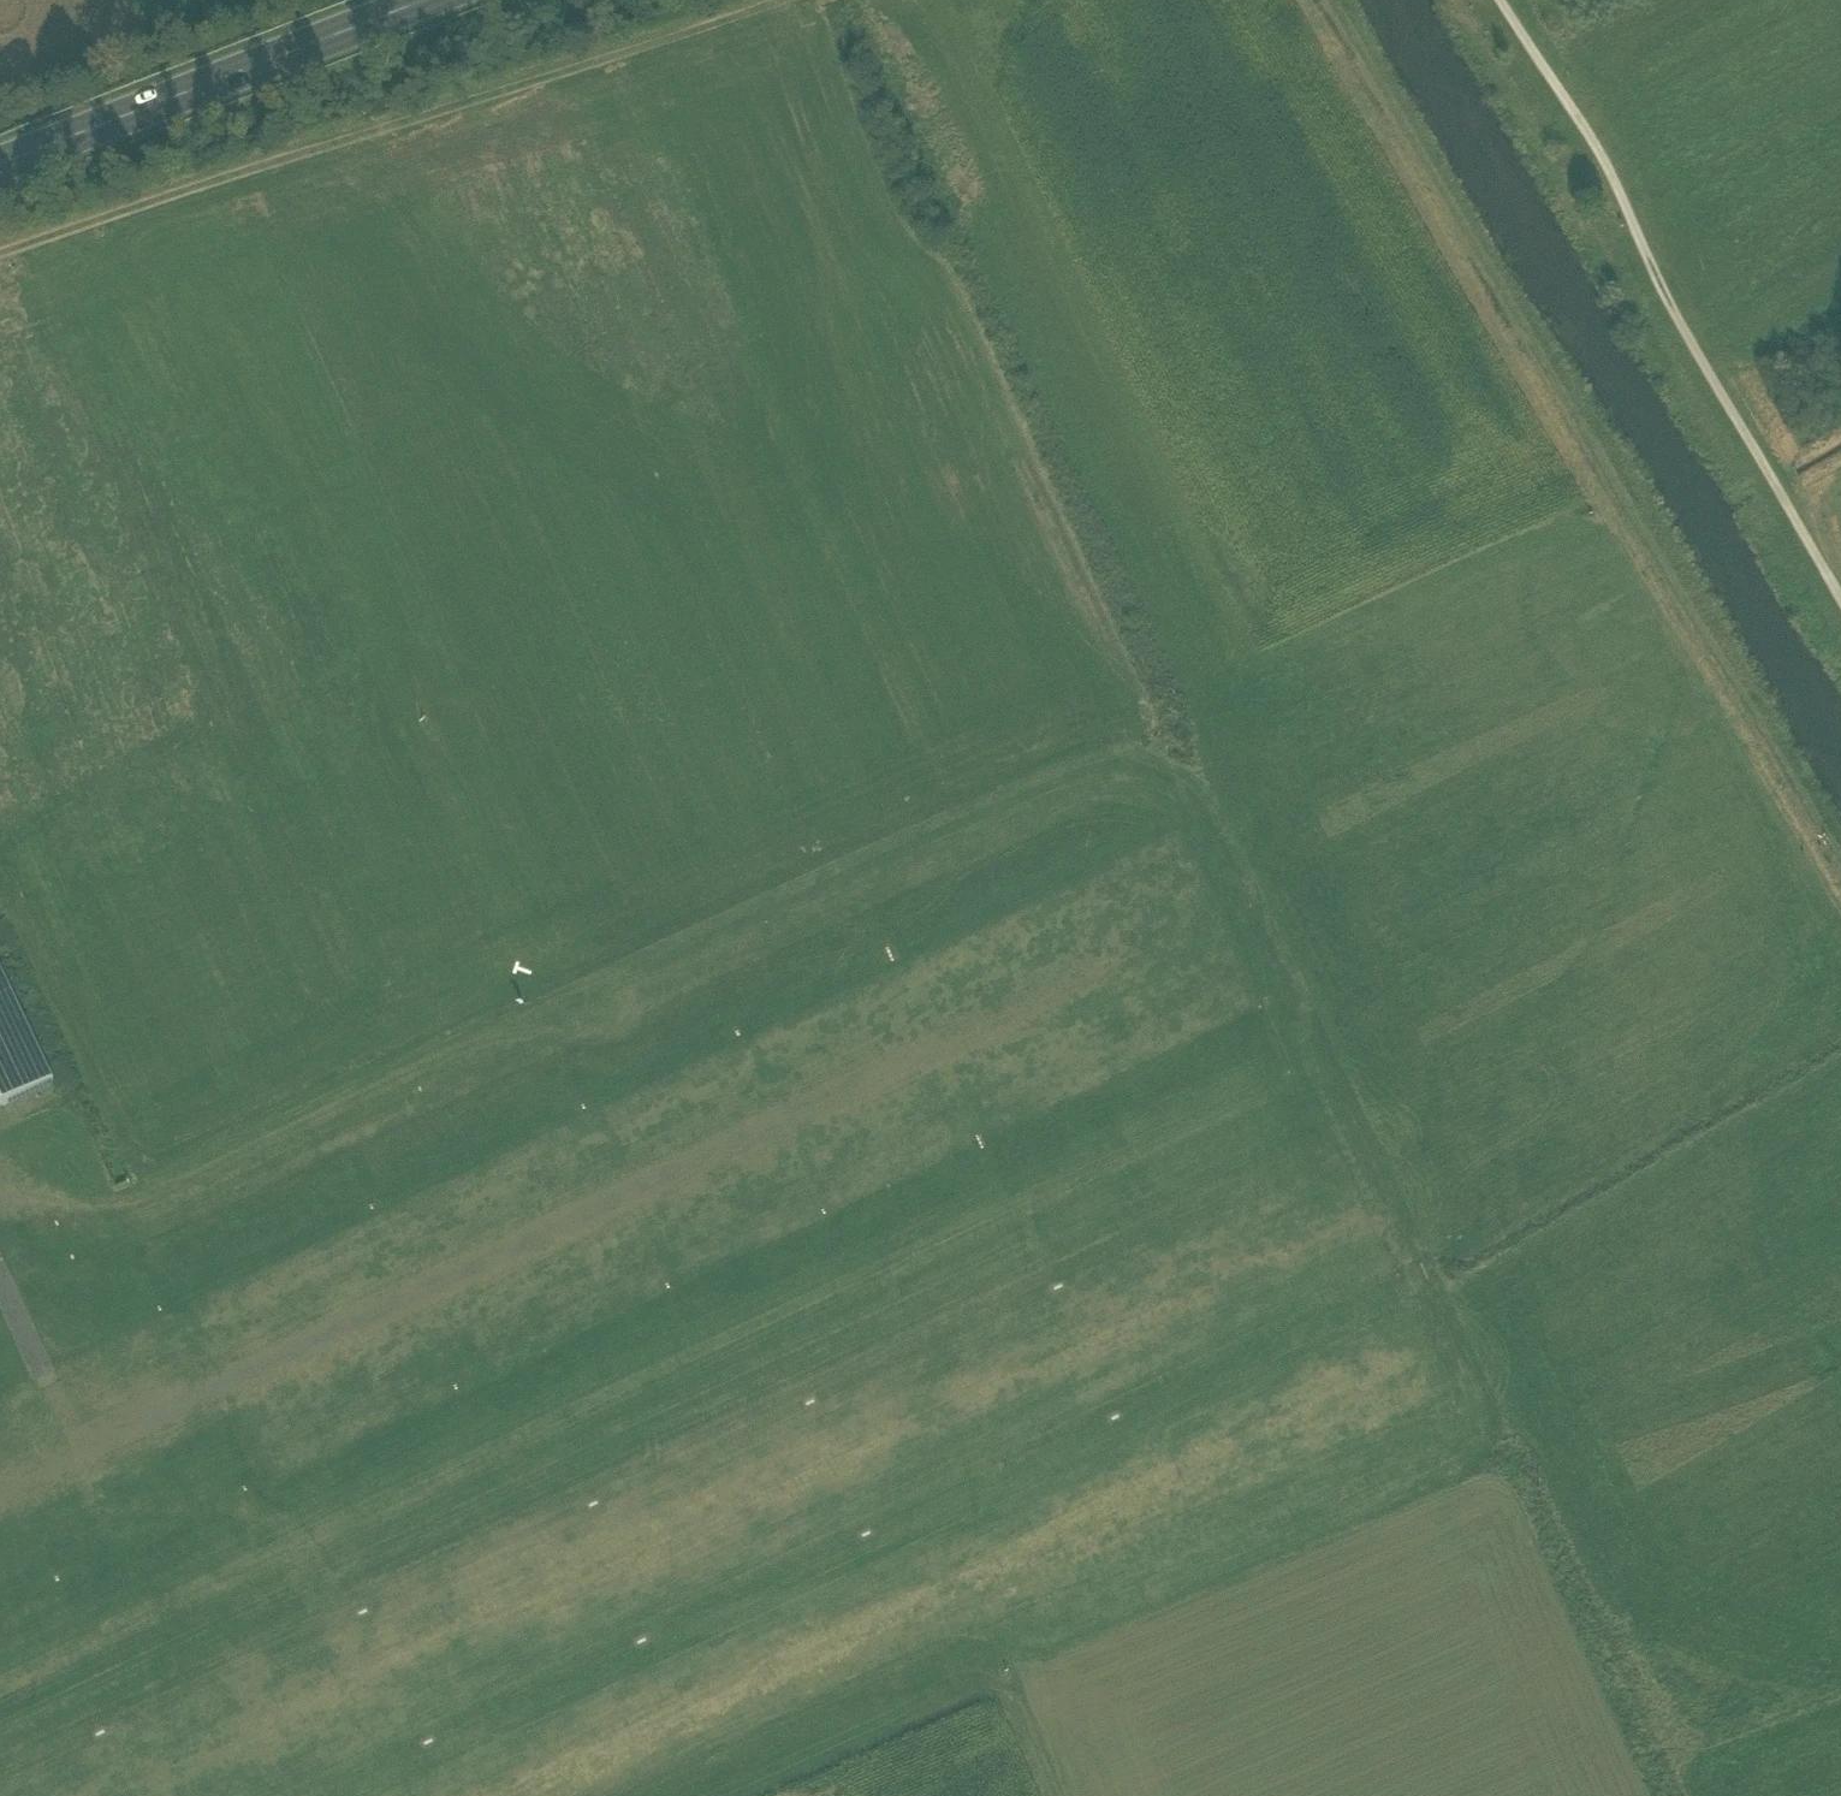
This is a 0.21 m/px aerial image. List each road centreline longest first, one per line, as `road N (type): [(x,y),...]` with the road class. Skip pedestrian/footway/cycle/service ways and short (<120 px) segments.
road 1 (track): [(1840,590),(1501,0)]
road 2 (primary): [(0,170),(442,0)]

